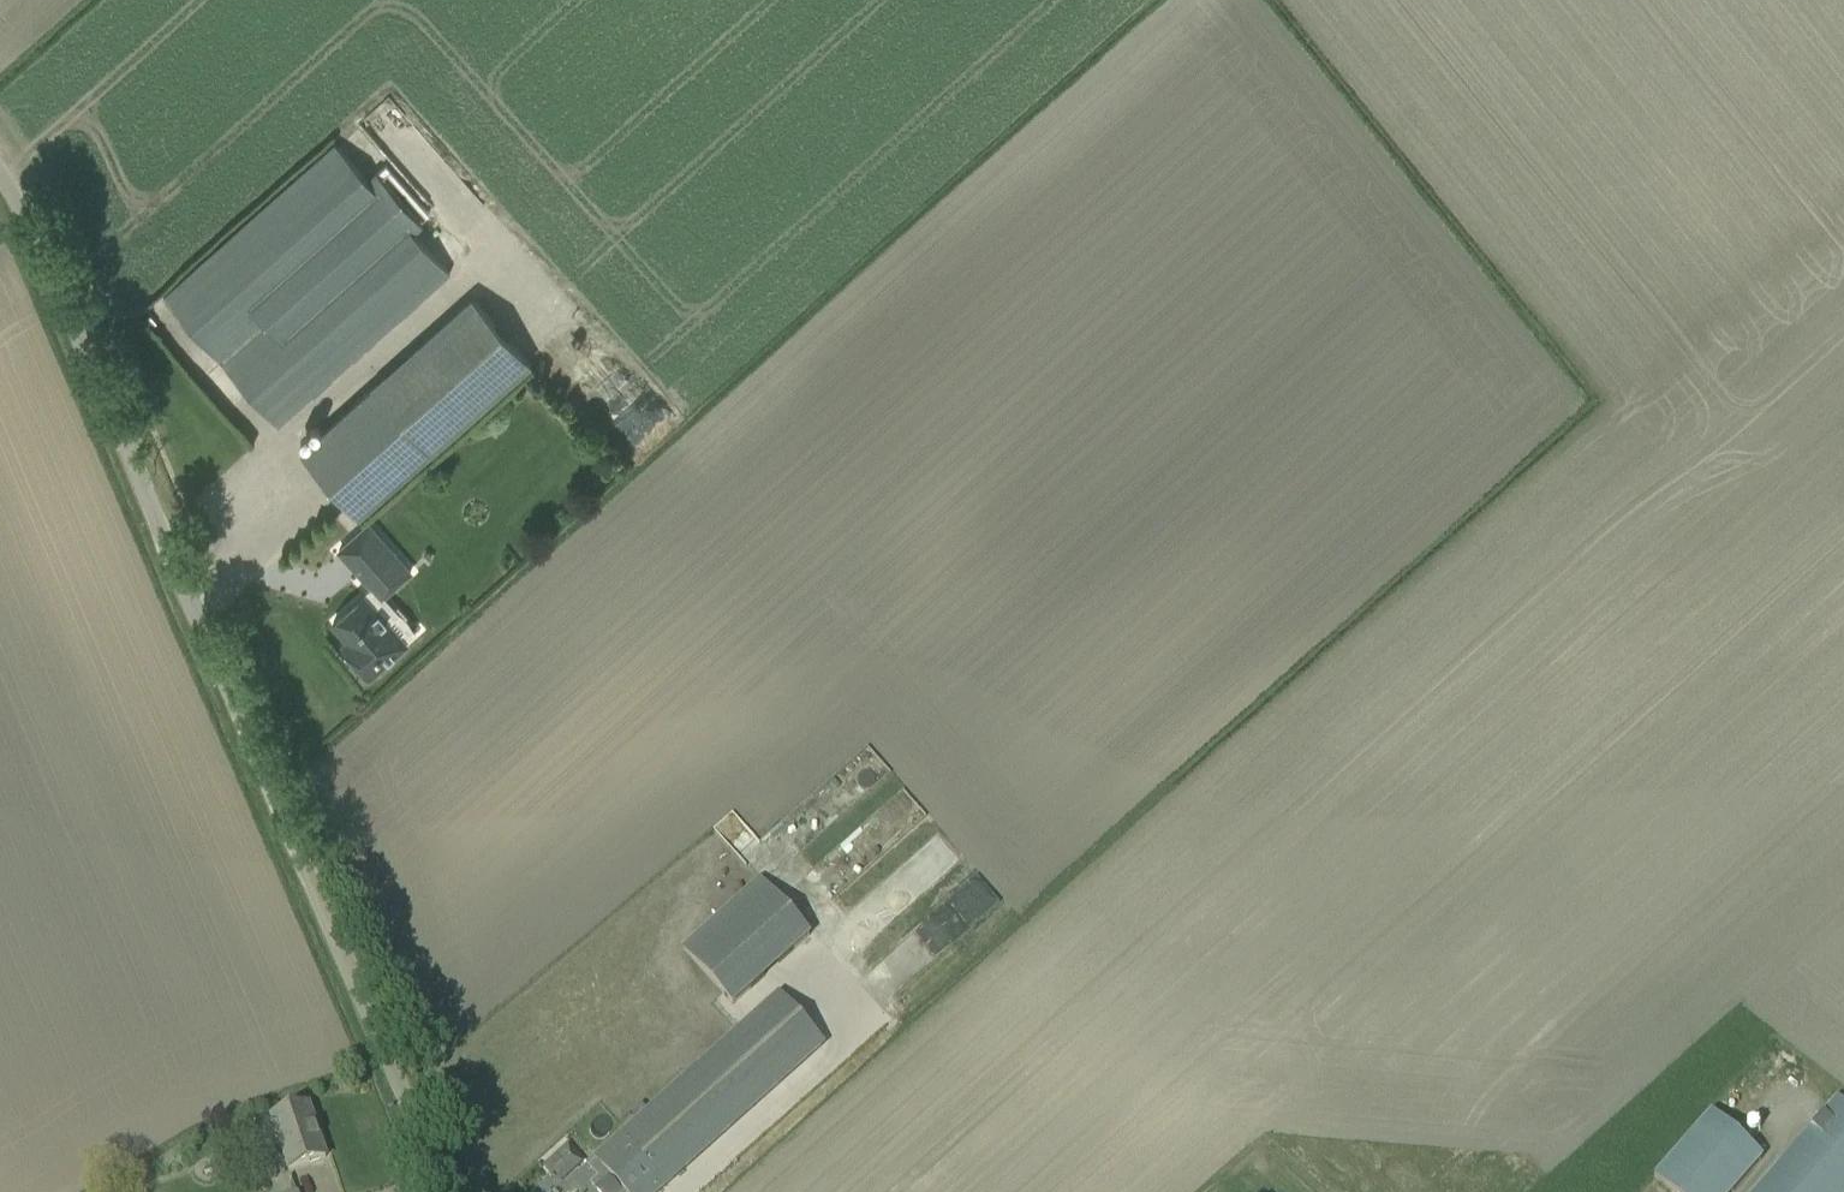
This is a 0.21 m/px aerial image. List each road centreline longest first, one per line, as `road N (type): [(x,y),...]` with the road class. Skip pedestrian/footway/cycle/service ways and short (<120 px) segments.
road 1 (unclassified): [(454,1191),(404,1102),(41,241),(0,175)]

